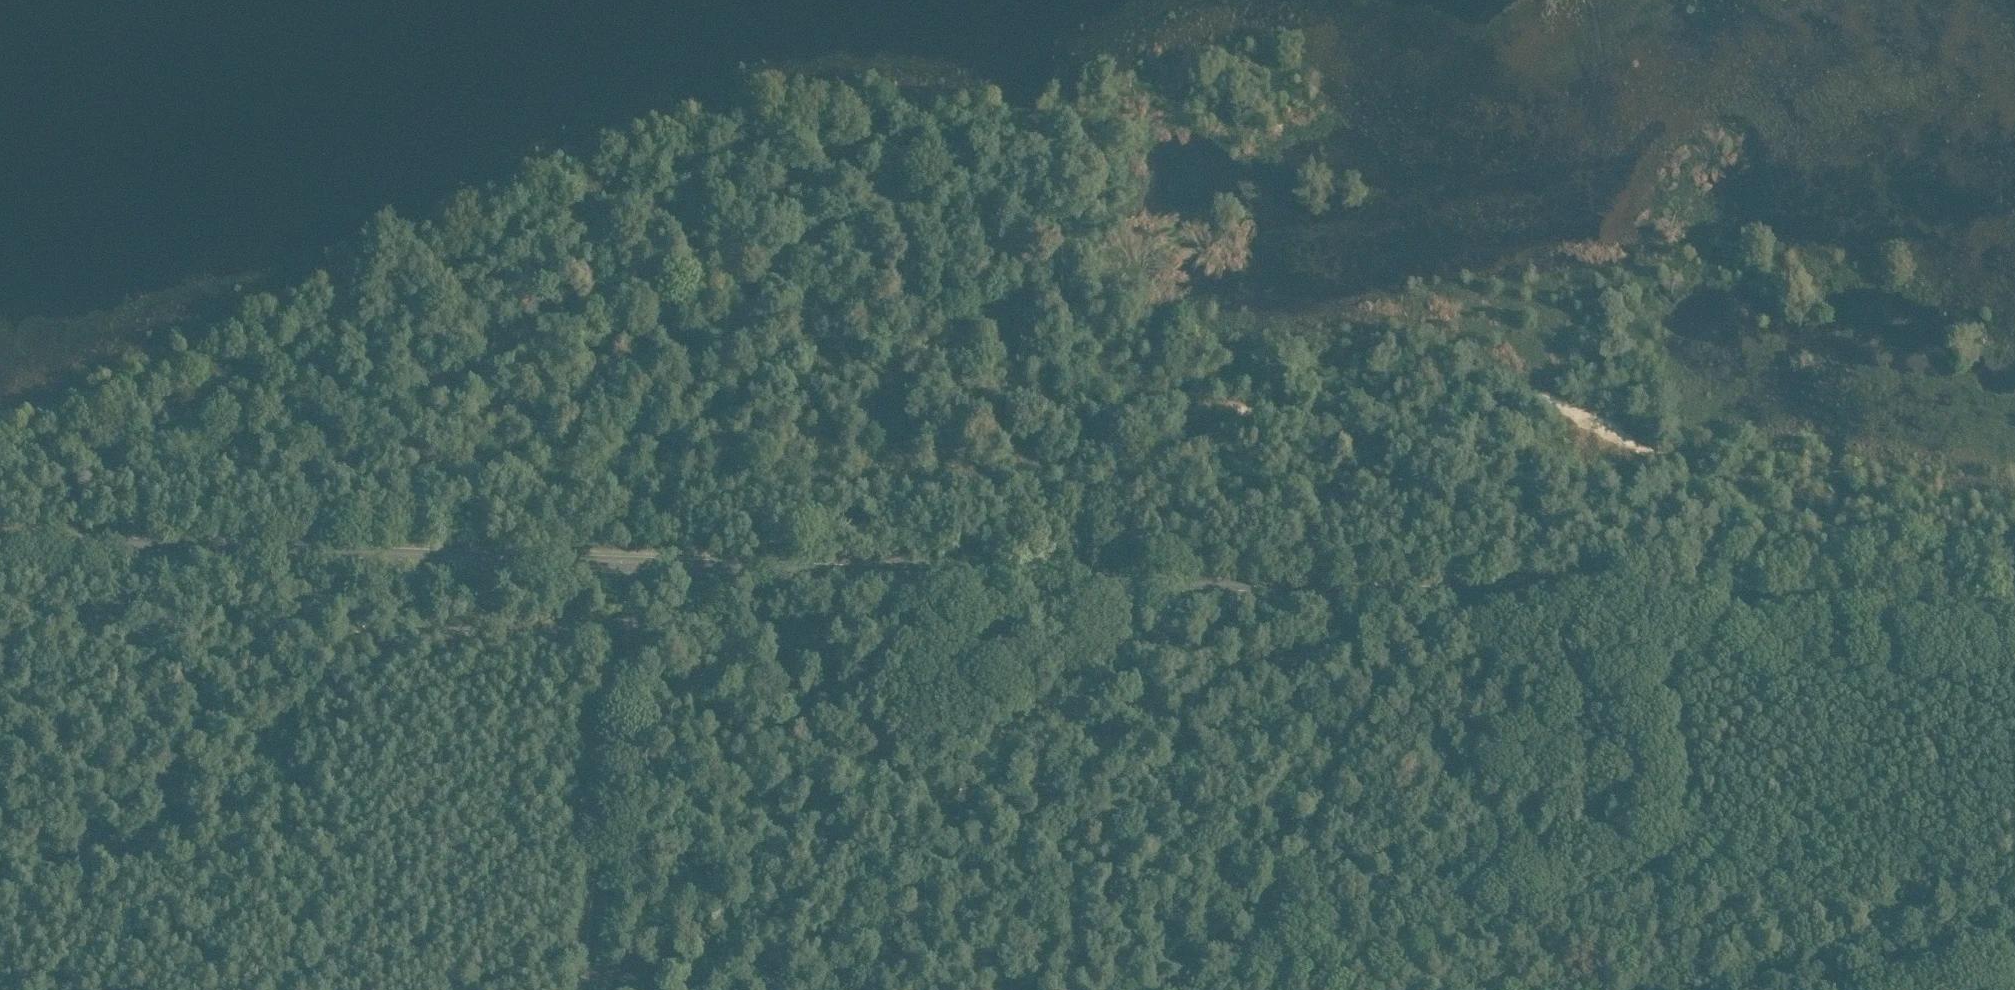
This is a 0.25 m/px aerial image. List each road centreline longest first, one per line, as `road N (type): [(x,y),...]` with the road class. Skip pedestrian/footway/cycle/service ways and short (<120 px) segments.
road 1 (secondary): [(0,546),(2014,621)]
road 2 (track): [(607,615),(565,989)]

